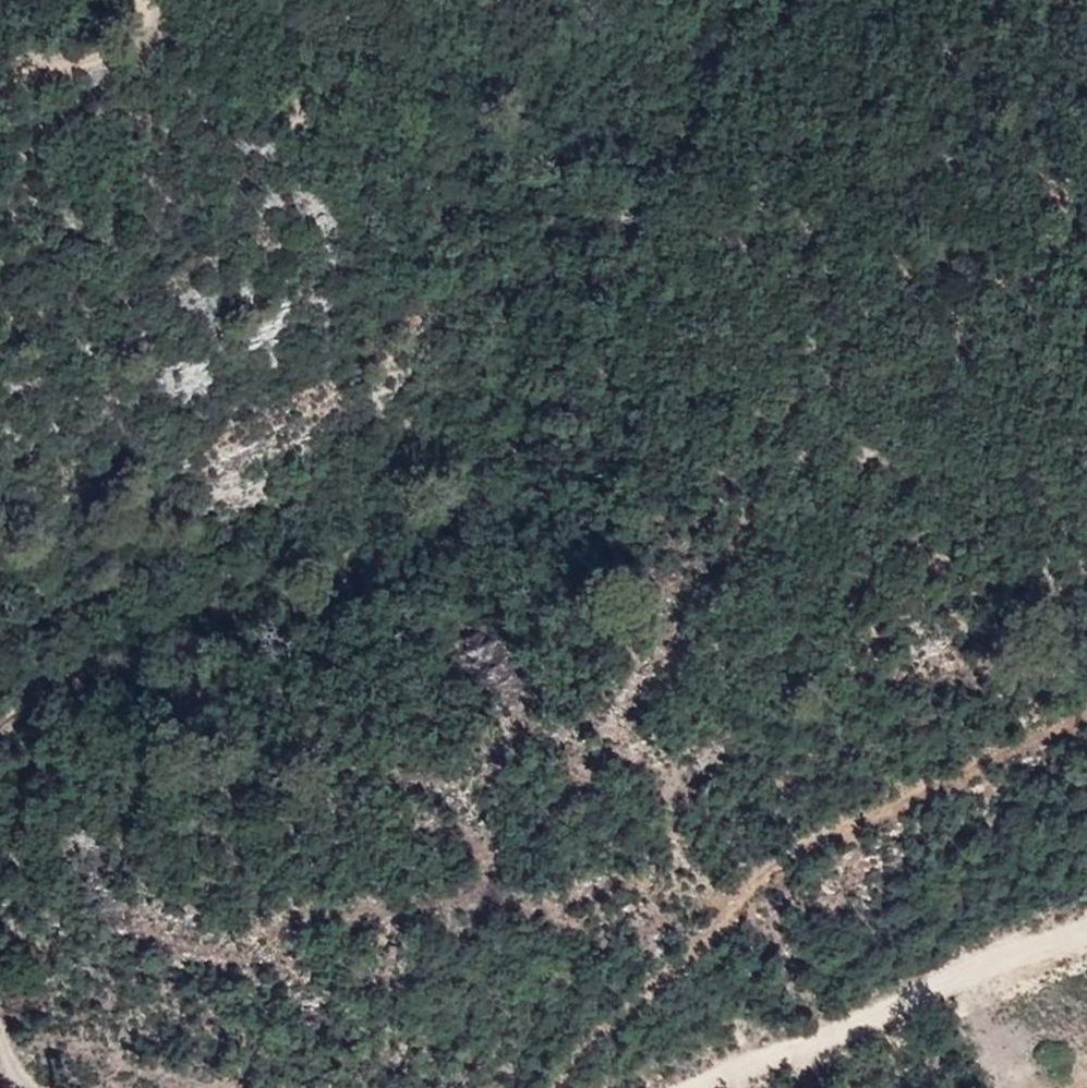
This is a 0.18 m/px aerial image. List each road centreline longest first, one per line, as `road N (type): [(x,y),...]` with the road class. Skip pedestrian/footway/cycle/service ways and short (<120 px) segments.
road 1 (track): [(629,1087),(1086,941)]
road 2 (track): [(0,78),(49,52),(137,63),(160,34),(137,0)]

